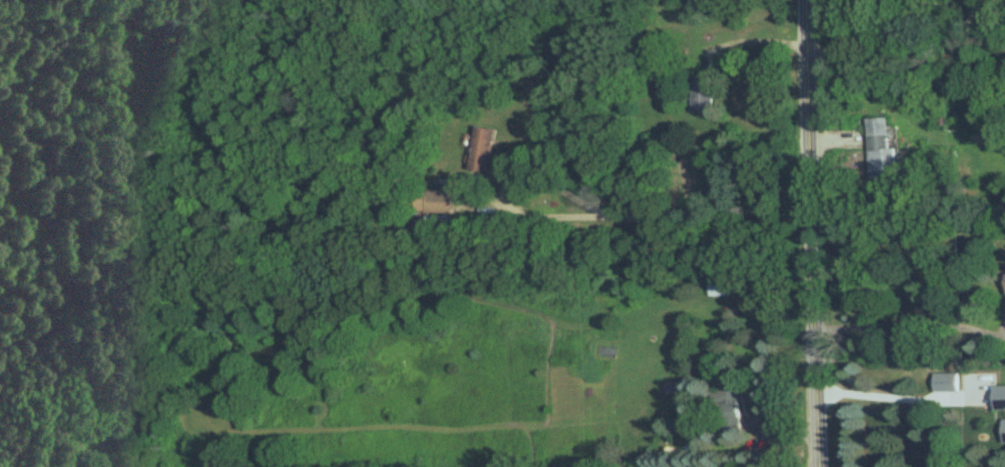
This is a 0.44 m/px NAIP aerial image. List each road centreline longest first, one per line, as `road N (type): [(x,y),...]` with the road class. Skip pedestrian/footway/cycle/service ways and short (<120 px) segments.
road 1 (residential): [(813,466),(803,0)]

